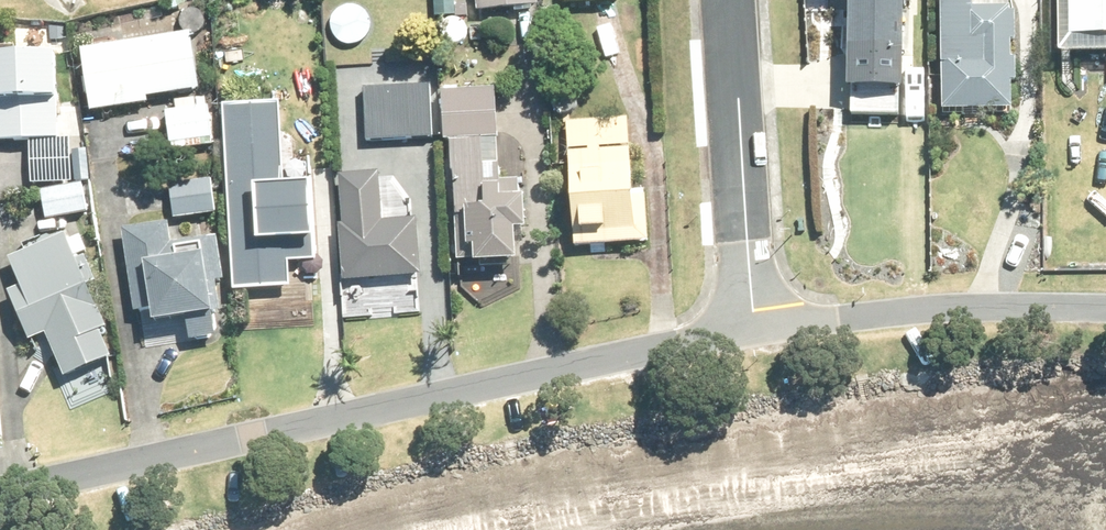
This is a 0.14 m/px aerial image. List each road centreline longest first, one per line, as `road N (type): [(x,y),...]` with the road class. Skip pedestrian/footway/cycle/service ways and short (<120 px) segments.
road 1 (residential): [(754,330),(0,492)]
road 2 (residential): [(1105,307),(884,313),(754,330)]
road 3 (residential): [(730,0),(754,330)]

